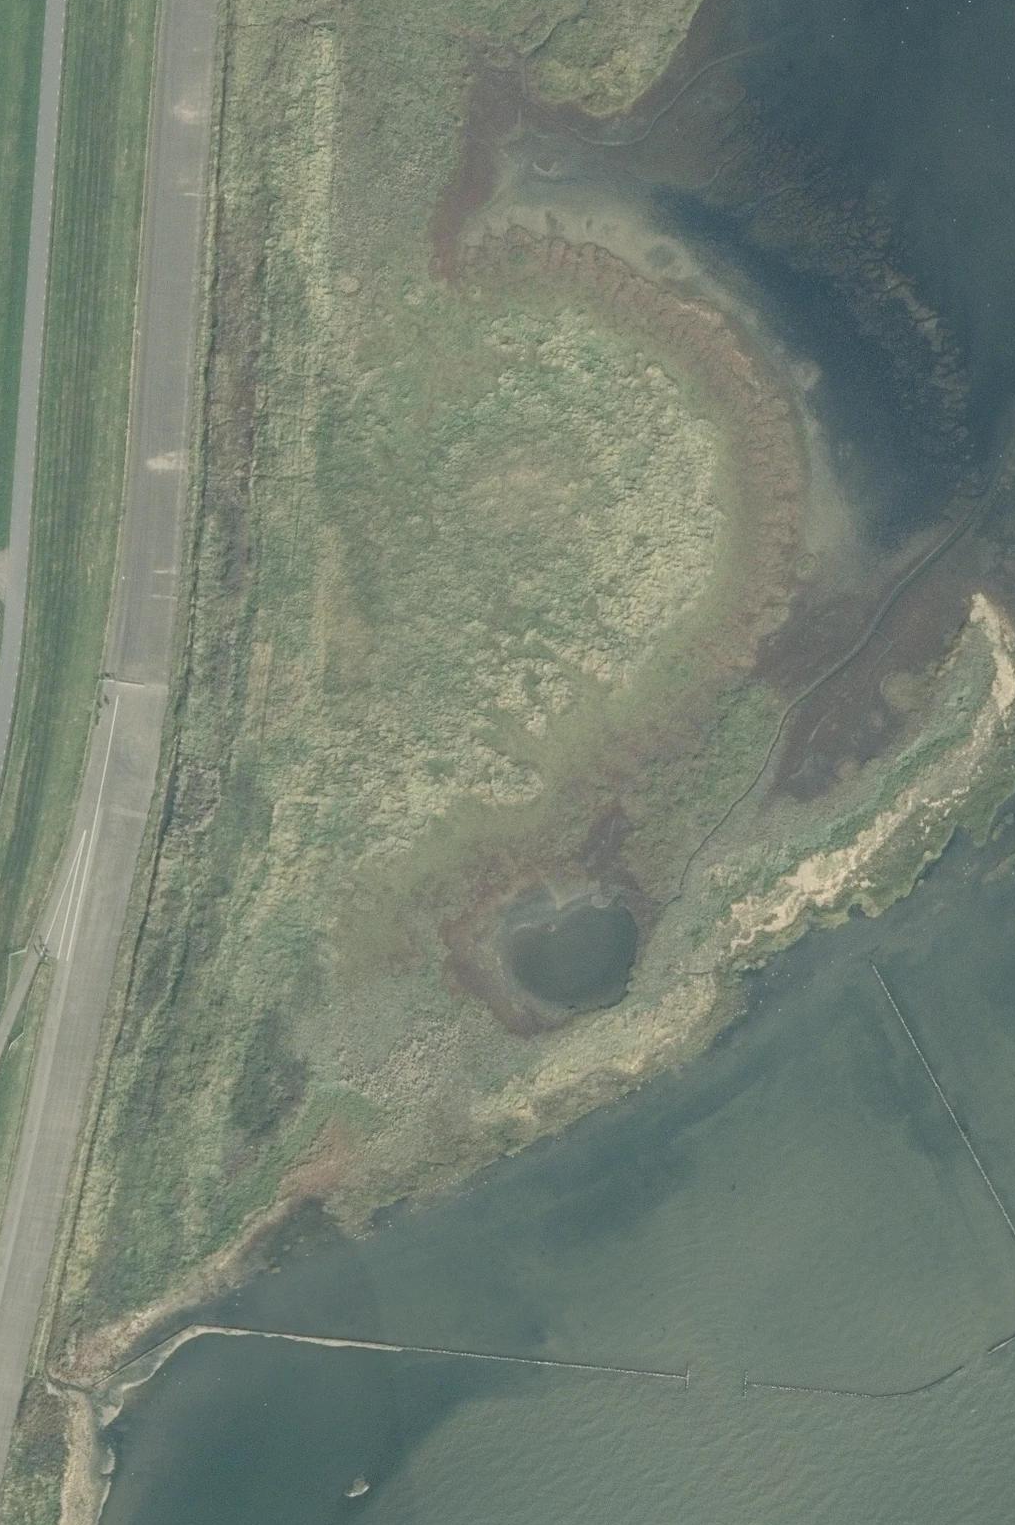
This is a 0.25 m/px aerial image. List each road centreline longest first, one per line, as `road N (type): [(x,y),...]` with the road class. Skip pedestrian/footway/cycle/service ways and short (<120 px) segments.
road 1 (track): [(172,0),(127,591),(88,823)]
road 2 (unclassified): [(0,732),(16,612),(56,0)]

